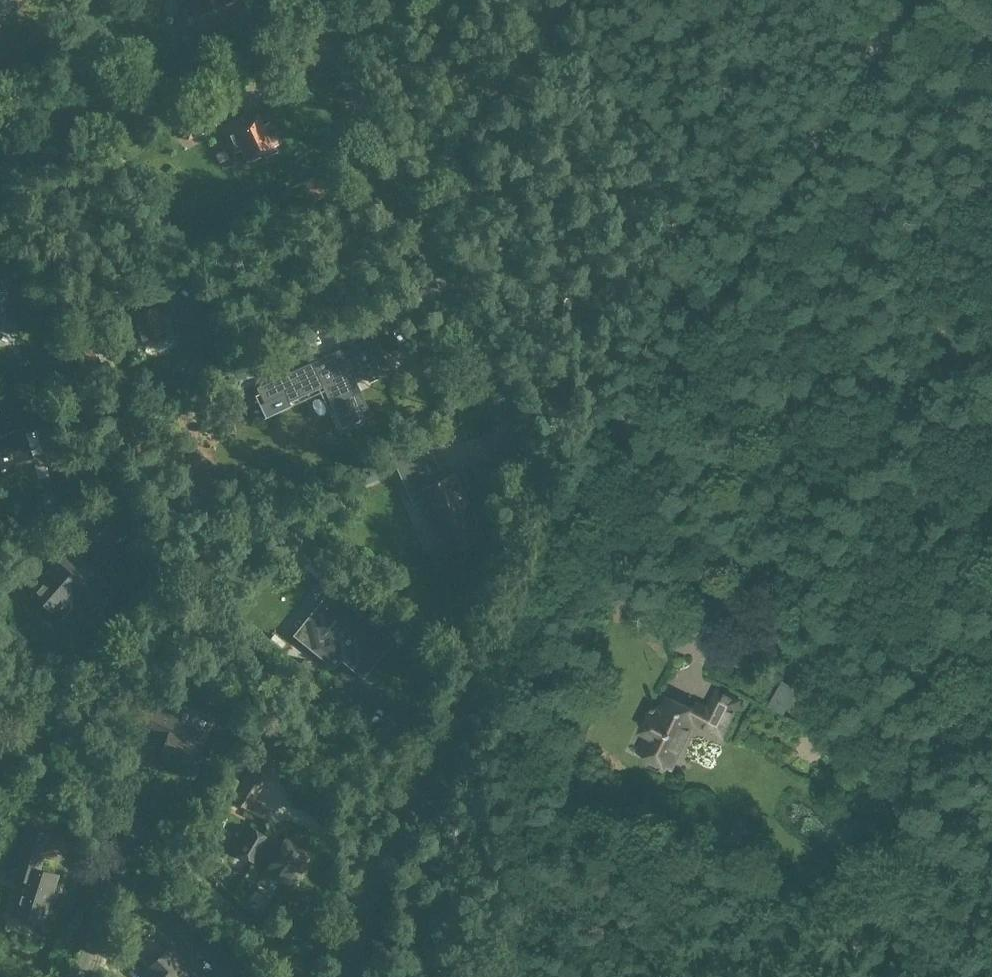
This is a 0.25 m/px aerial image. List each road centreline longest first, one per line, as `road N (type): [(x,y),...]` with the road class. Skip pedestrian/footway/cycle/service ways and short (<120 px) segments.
road 1 (unclassified): [(344,976),(368,880),(543,557),(552,524),(320,0)]
road 2 (track): [(552,524),(902,0)]
road 3 (track): [(991,661),(951,585),(636,407)]
road 4 (unclassified): [(302,976),(124,815)]
road 5 (unclassified): [(75,976),(124,815)]
road 6 (residential): [(0,705),(124,815)]

